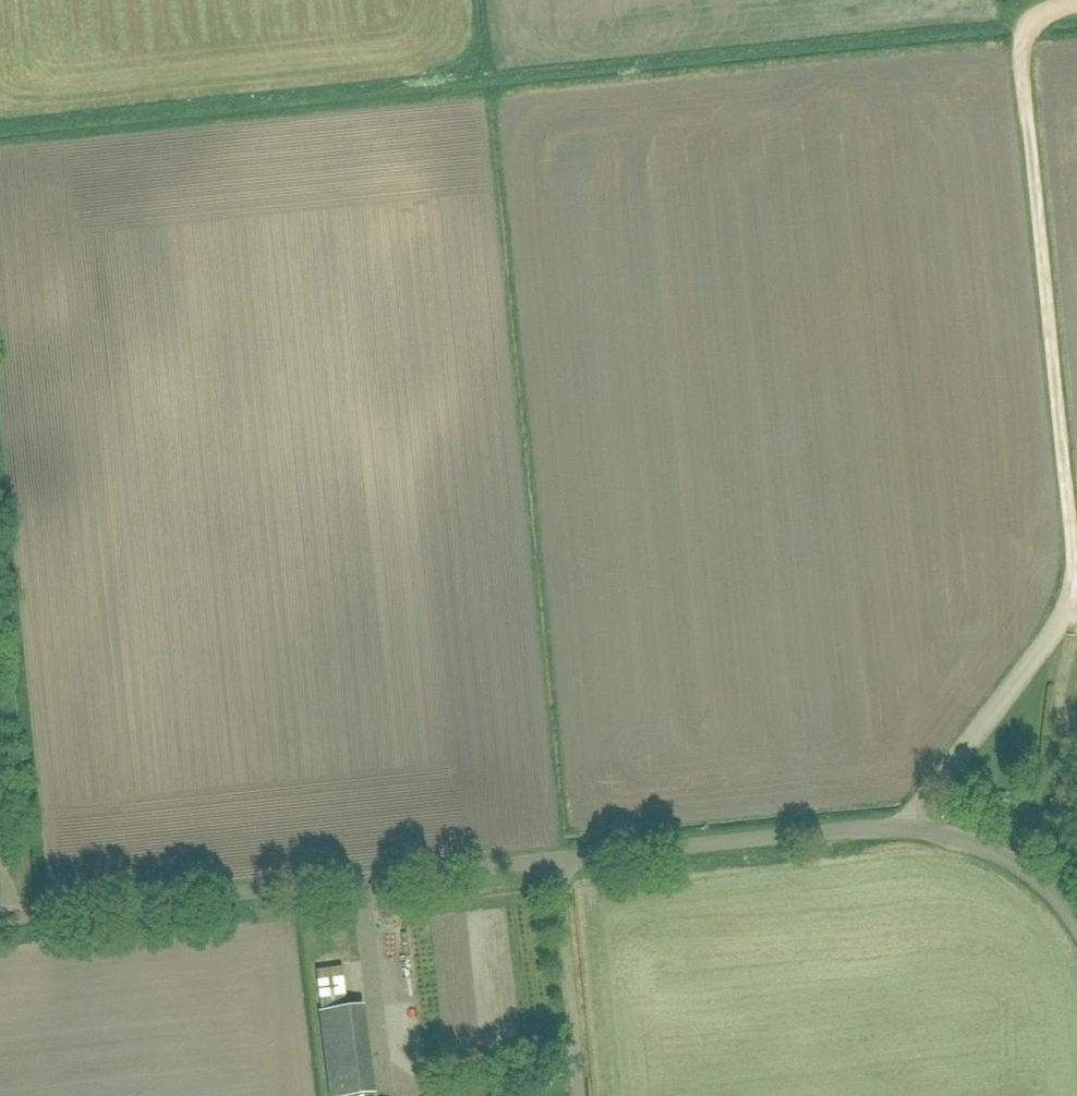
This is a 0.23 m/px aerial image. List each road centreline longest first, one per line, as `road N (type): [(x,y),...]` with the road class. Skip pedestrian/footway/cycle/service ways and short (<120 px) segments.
road 1 (unclassified): [(1076,940),(1035,887),(963,845),(897,832),(0,917)]

